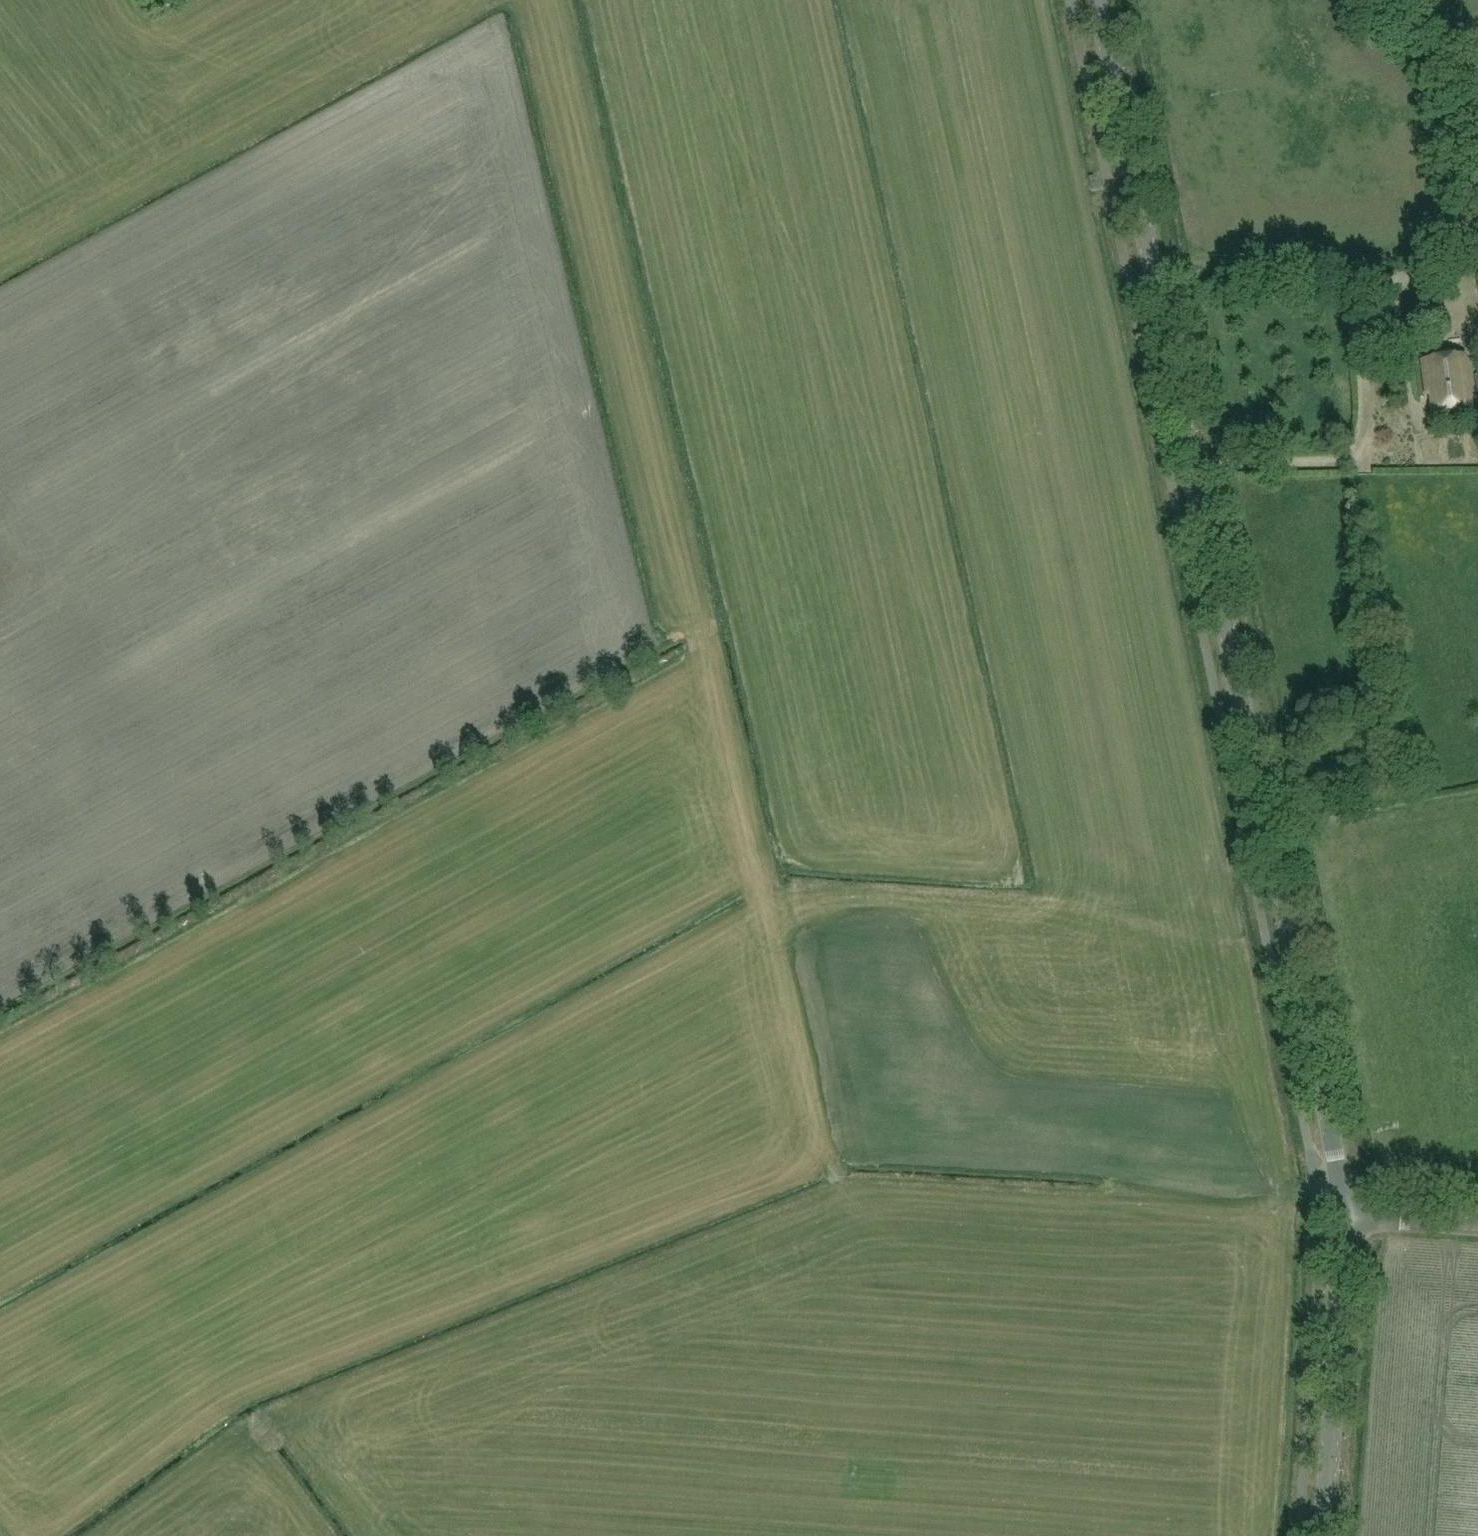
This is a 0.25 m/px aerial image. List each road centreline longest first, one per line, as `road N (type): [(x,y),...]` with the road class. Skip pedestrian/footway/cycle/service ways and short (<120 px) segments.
road 1 (unclassified): [(1347,1216),(1097,0)]
road 2 (unclassified): [(1323,1535),(1347,1216)]
road 3 (unclassified): [(1477,1225),(1347,1216)]

